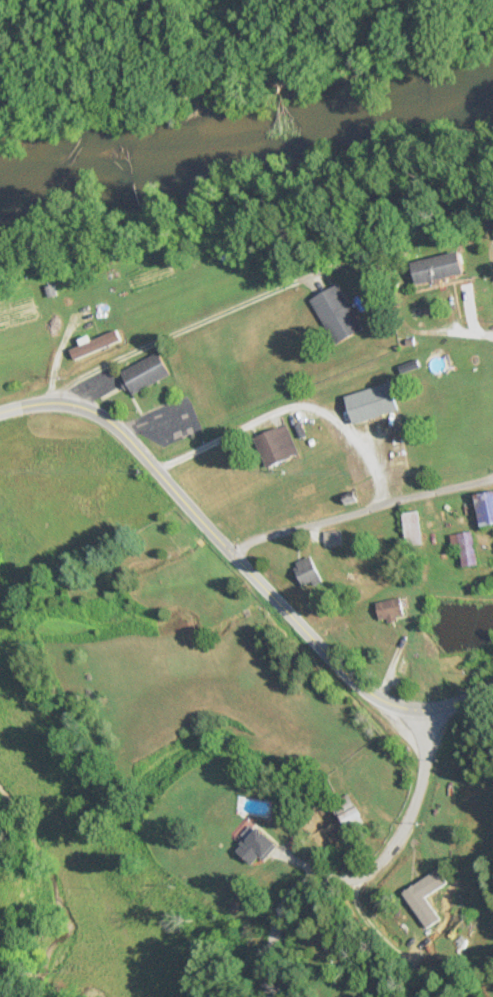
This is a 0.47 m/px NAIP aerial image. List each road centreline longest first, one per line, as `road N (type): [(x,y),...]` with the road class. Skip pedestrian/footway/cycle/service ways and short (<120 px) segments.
road 1 (tertiary): [(492,681),(429,701),(369,691),(122,426),(81,405),(0,406)]
road 2 (residential): [(269,996),(289,894),(311,879),(373,872),(400,831),(419,776),(429,701)]
road 3 (residential): [(230,546),(492,467)]

